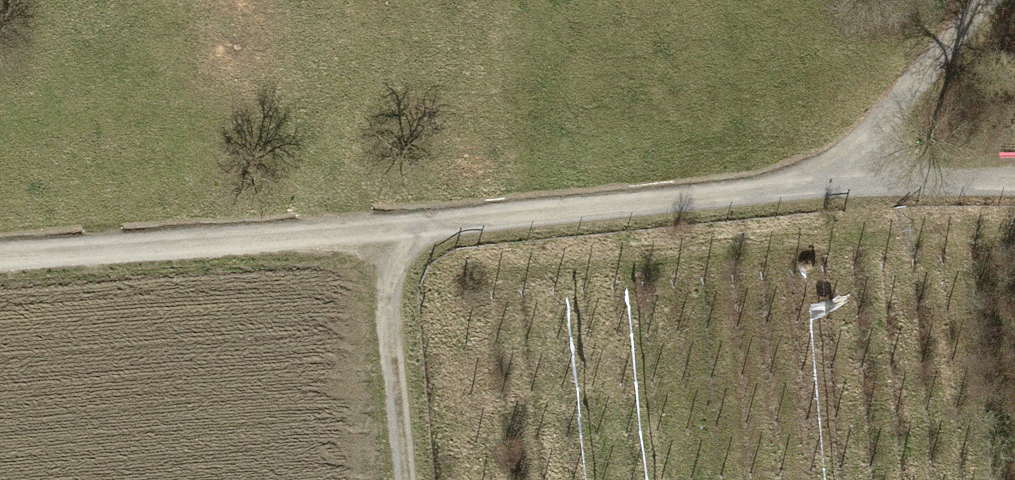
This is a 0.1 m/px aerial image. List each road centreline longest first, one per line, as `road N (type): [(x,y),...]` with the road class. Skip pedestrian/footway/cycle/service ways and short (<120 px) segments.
road 1 (track): [(0,267),(385,237),(824,186)]
road 2 (track): [(824,186),(992,0)]
road 3 (track): [(385,237),(407,479)]
road 4 (track): [(1014,182),(824,186)]

